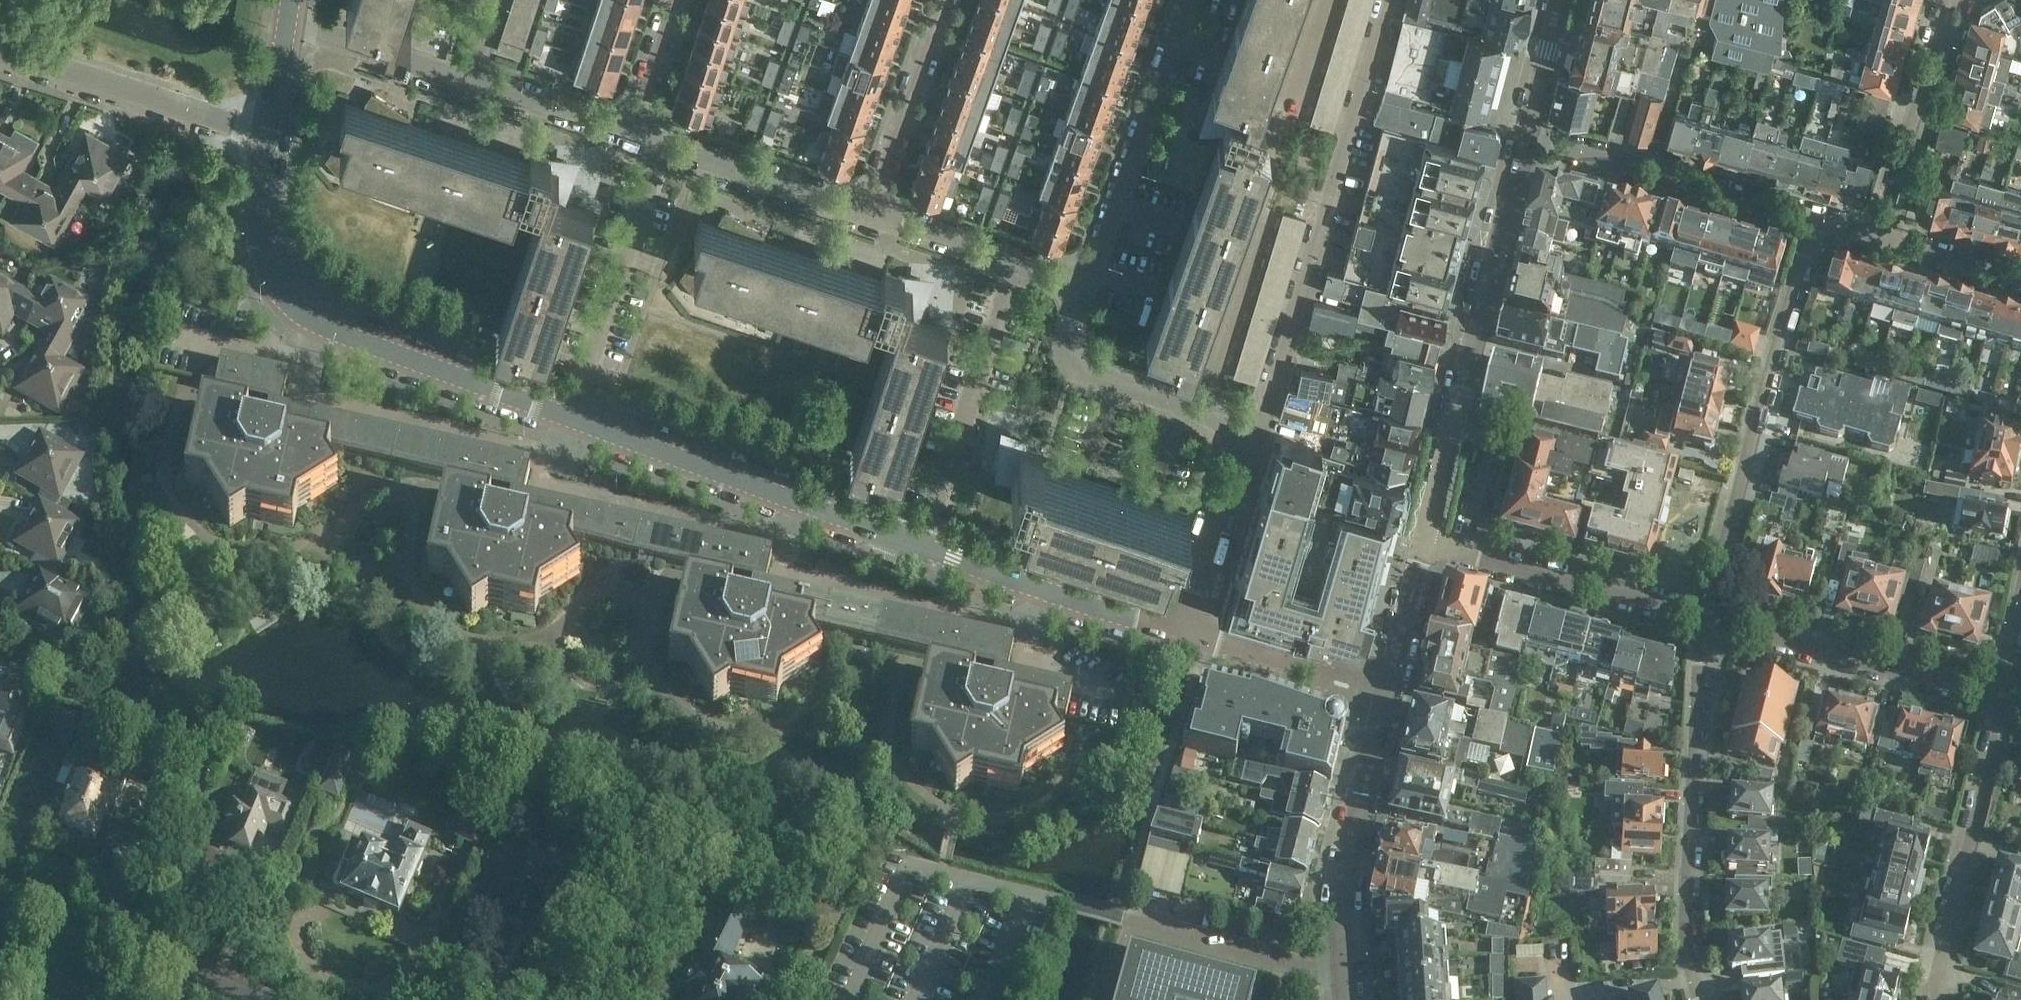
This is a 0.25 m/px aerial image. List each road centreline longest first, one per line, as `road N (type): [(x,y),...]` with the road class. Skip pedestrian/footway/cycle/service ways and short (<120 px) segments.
road 1 (tertiary): [(1180,632),(1042,590),(328,329),(285,295),(268,261),(260,219),(271,138)]
road 2 (residential): [(1389,0),(1261,420),(1232,437)]
road 3 (tertiary): [(1422,542),(1526,131)]
road 4 (residential): [(1704,618),(1812,221)]
road 5 (residential): [(1704,999),(1691,843),(1704,618)]
road 6 (residential): [(1941,999),(2001,696)]
road 7 (tertiary): [(1347,999),(1344,878),(1383,696)]
road 8 (residential): [(2001,696),(1704,618)]
road 9 (residential): [(1089,287),(1189,0)]
road 10 (residential): [(1812,221),(1526,131)]
road 11 (residential): [(1704,618),(1422,542)]
road 12 (secondary): [(267,999),(0,887)]
road 13 (unclassified): [(271,138),(0,52)]
road 14 (residential): [(875,215),(632,137)]
road 15 (residential): [(1232,437),(1200,408),(1098,376),(1078,360),(1074,332),(1089,287)]
road 16 (residential): [(1878,238),(1948,0)]
road 17 (residential): [(875,215),(948,0)]
road 18 (residential): [(1089,287),(875,215)]
road 19 (tertiary): [(1383,696),(1180,632)]
road 20 (residential): [(1232,437),(1235,462),(1180,632)]
road 21 (residential): [(470,84),(285,26)]
road 22 (residential): [(632,137),(470,84)]
road 23 (tertiary): [(1383,696),(1422,542)]
road 24 (residential): [(2020,279),(1878,238)]
road 25 (residential): [(632,137),(677,0)]
road 26 (tertiary): [(1526,131),(1561,0)]

